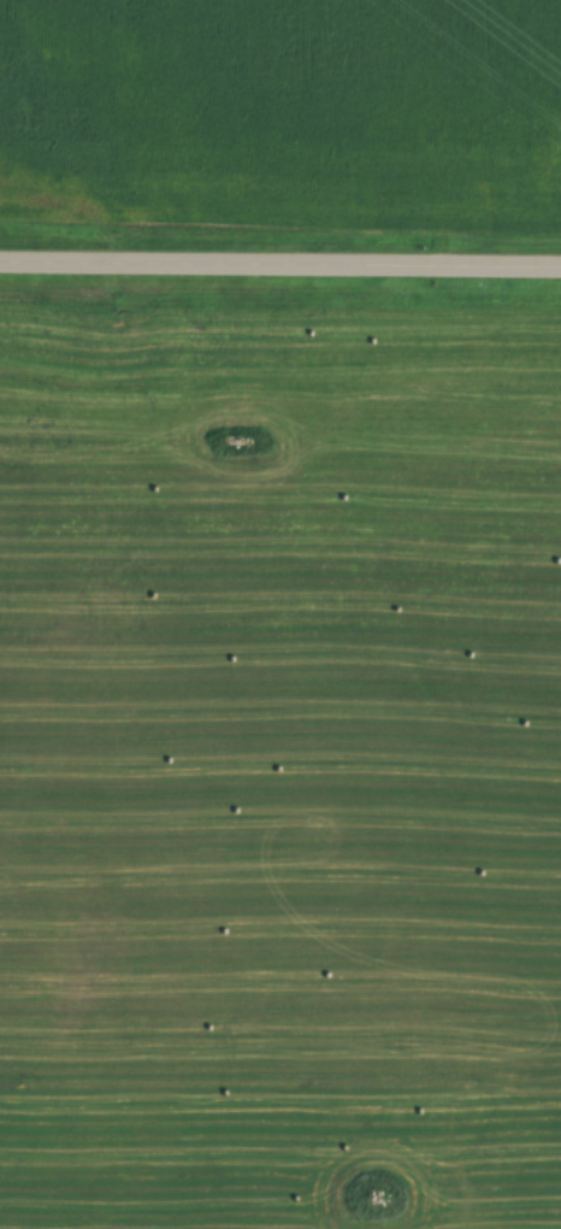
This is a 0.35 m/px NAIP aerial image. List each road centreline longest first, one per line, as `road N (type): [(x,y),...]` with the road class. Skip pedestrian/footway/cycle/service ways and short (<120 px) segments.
road 1 (residential): [(560,260),(0,256)]

